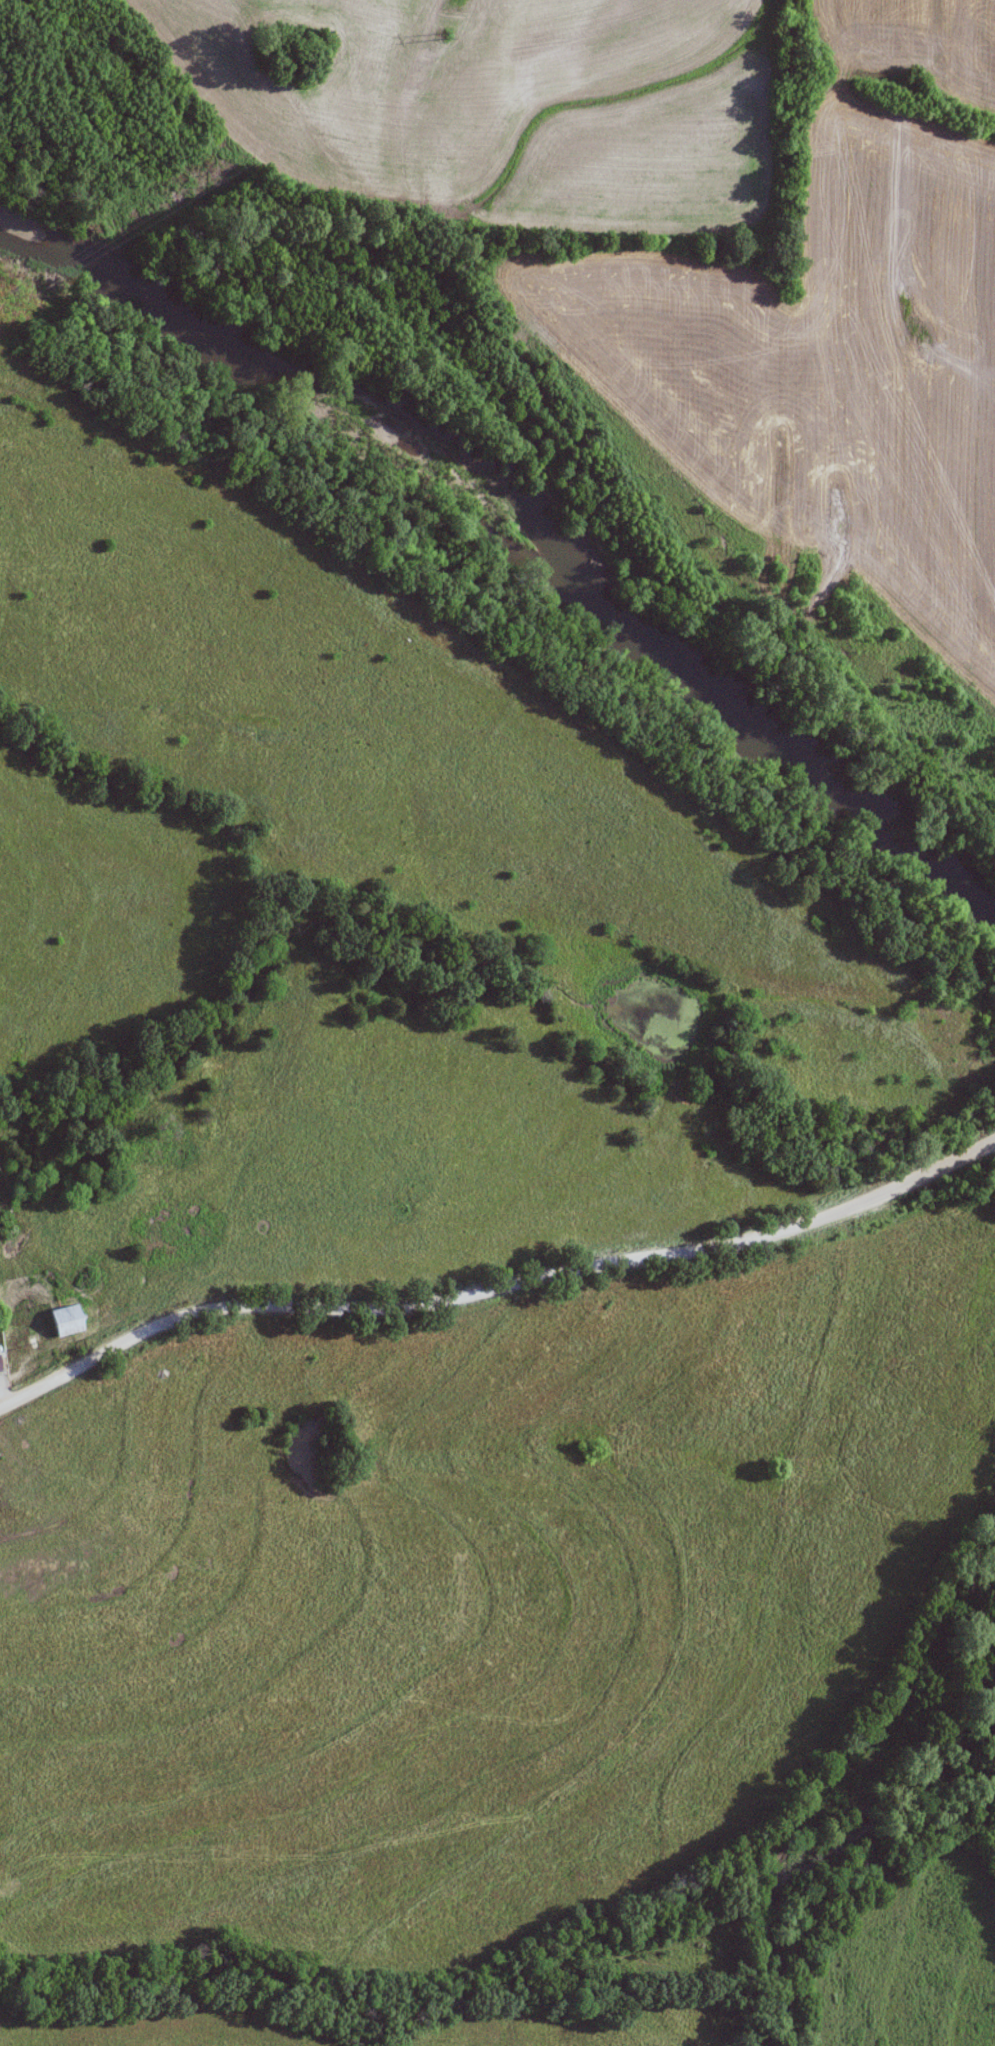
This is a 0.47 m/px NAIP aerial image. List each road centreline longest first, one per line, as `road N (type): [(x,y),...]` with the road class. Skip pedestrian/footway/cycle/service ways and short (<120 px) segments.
road 1 (residential): [(0,1410),(156,1329),(228,1306),(404,1309),(752,1243),(994,1140)]

